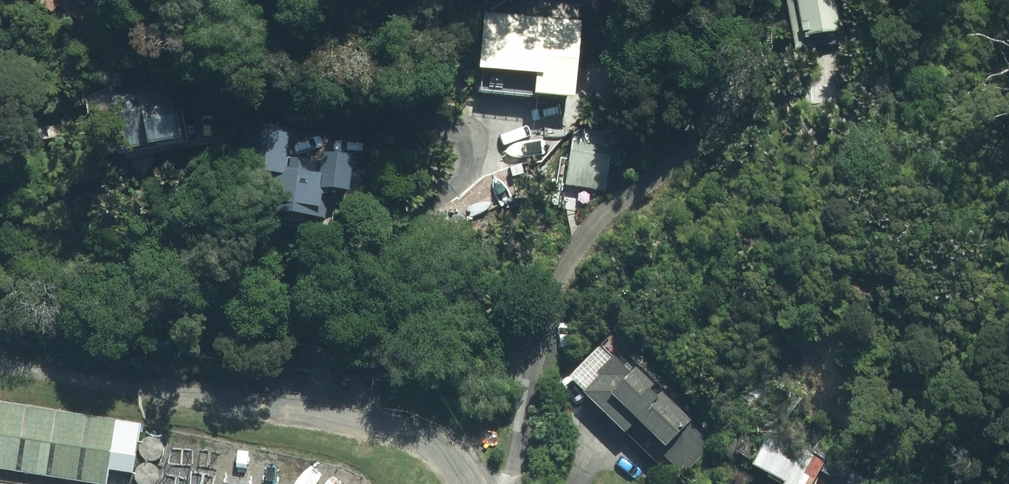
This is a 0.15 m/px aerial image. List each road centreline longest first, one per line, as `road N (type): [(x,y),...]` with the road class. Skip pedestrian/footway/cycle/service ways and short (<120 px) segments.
road 1 (unclassified): [(0,352),(393,429),(444,456),(462,483)]

